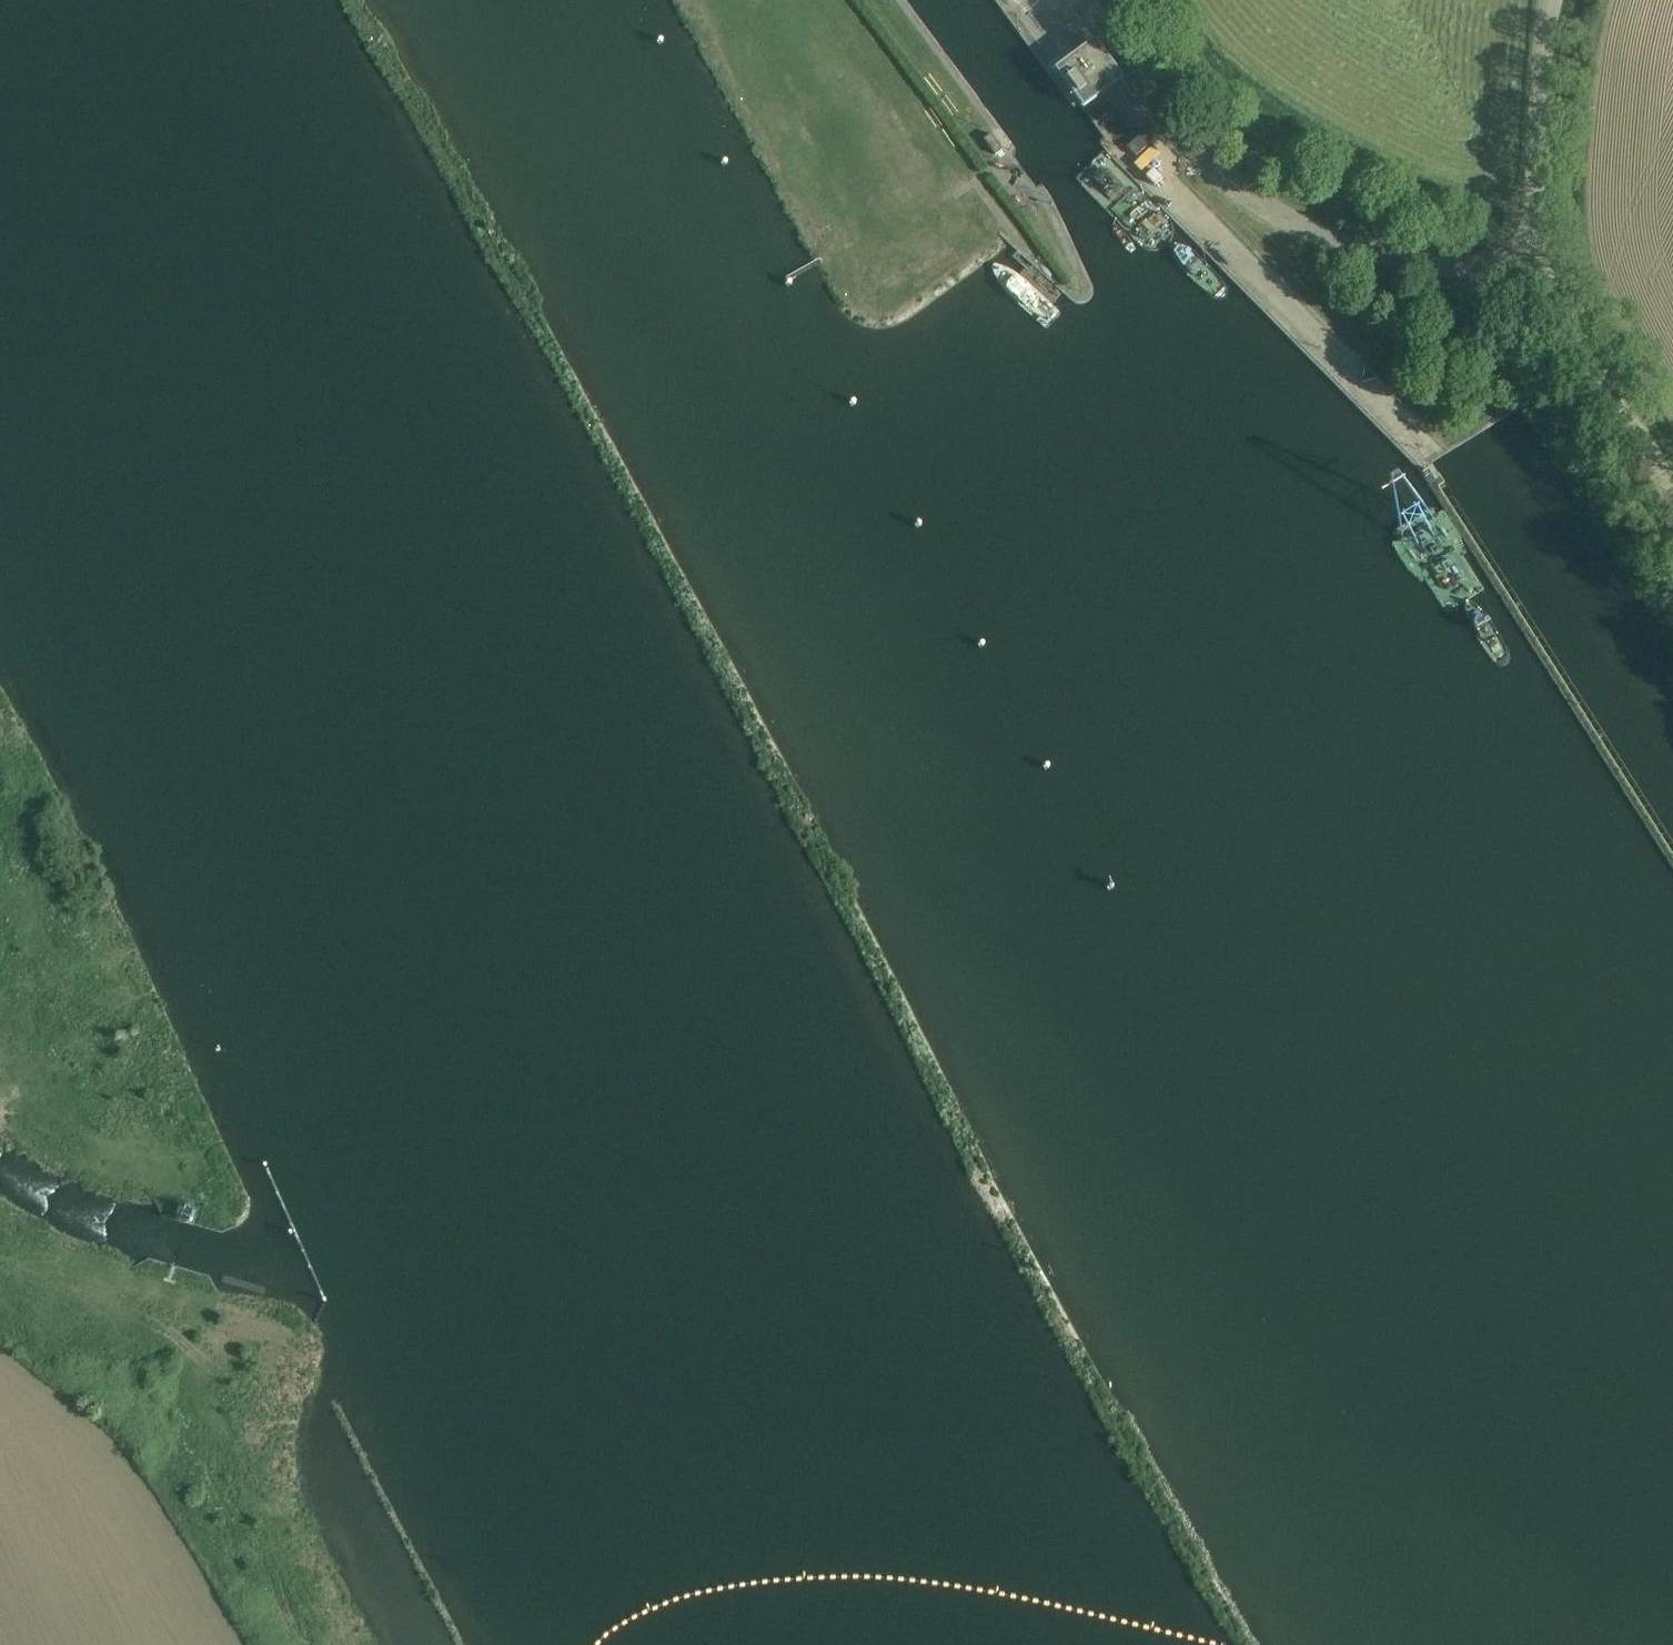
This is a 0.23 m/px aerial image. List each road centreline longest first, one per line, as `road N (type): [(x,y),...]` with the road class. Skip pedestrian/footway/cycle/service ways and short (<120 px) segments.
road 1 (unclassified): [(1531,268),(1387,256),(1306,226),(1211,156),(1083,0)]
road 2 (unclassified): [(1531,268),(1672,505)]
road 3 (unclassified): [(1550,0),(1531,268)]

